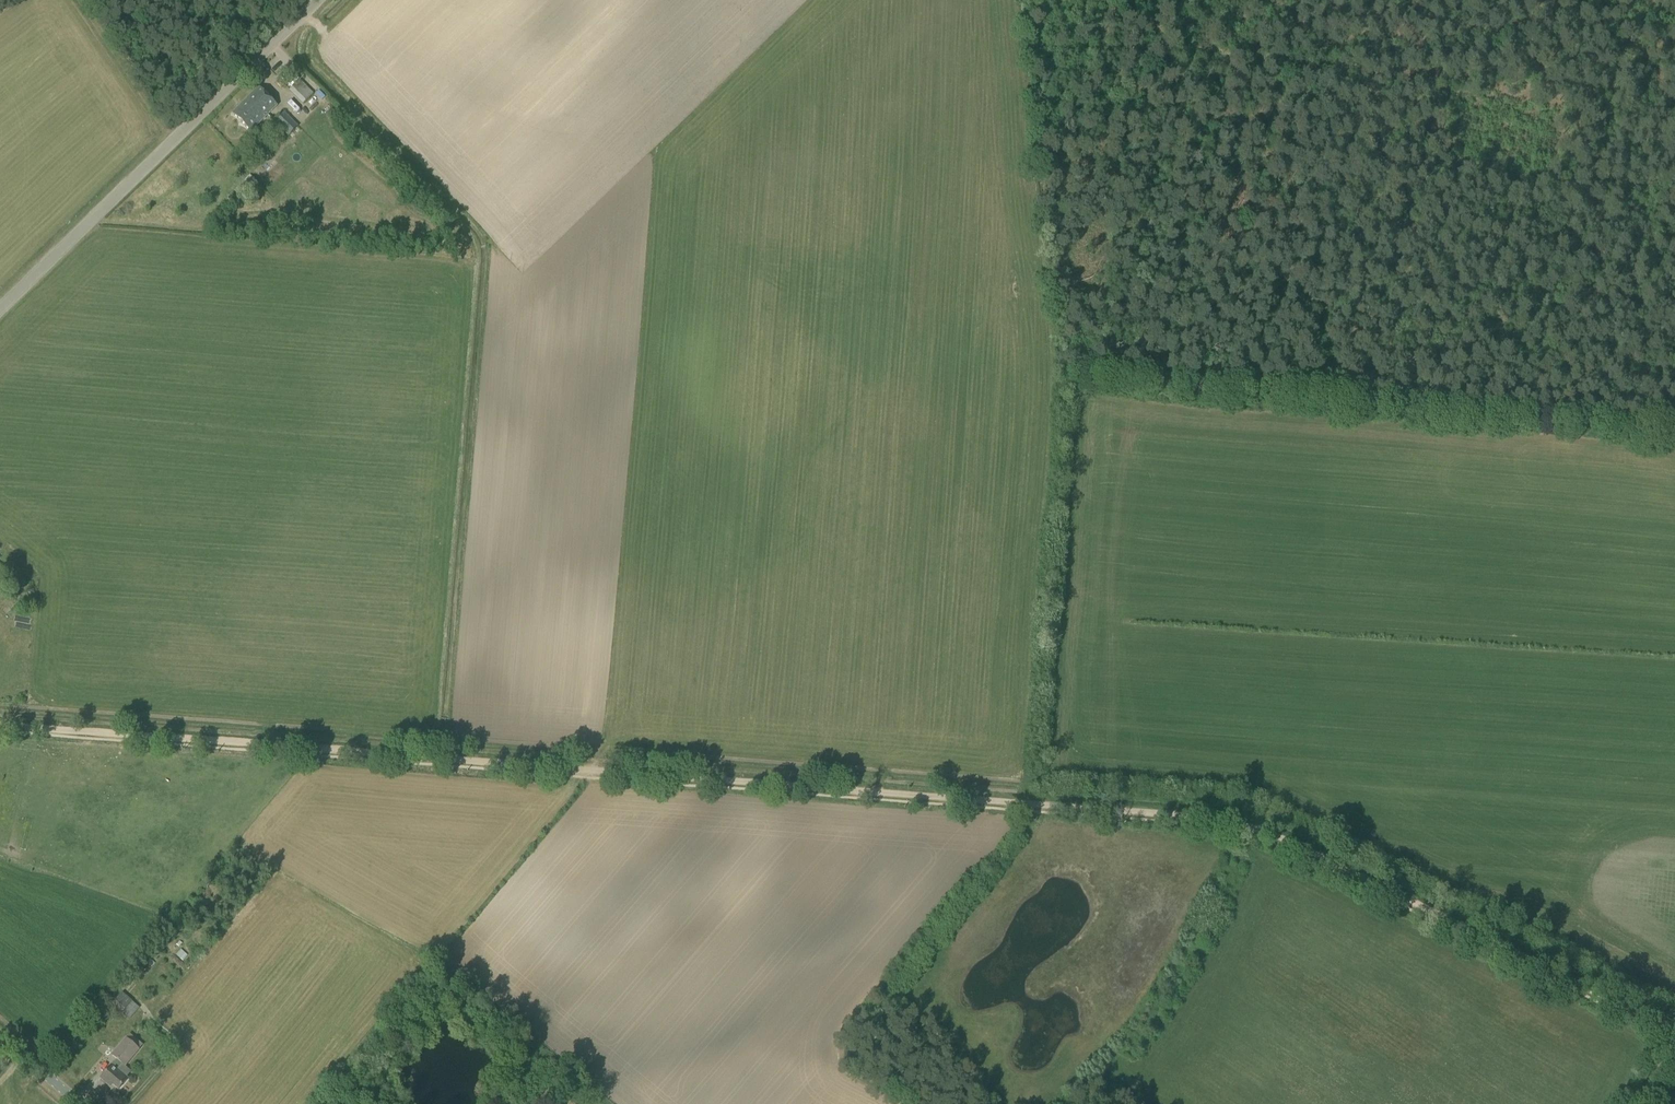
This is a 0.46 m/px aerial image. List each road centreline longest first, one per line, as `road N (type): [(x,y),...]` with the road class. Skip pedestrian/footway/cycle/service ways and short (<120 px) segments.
road 1 (track): [(437,760),(1243,822),(1674,1027)]
road 2 (track): [(1674,230),(1383,197),(1297,197),(1259,170),(1257,151),(1281,99),(1275,66),(1171,44),(1123,0)]
road 3 (unclassified): [(0,309),(319,0)]
road 4 (track): [(0,726),(437,760)]

